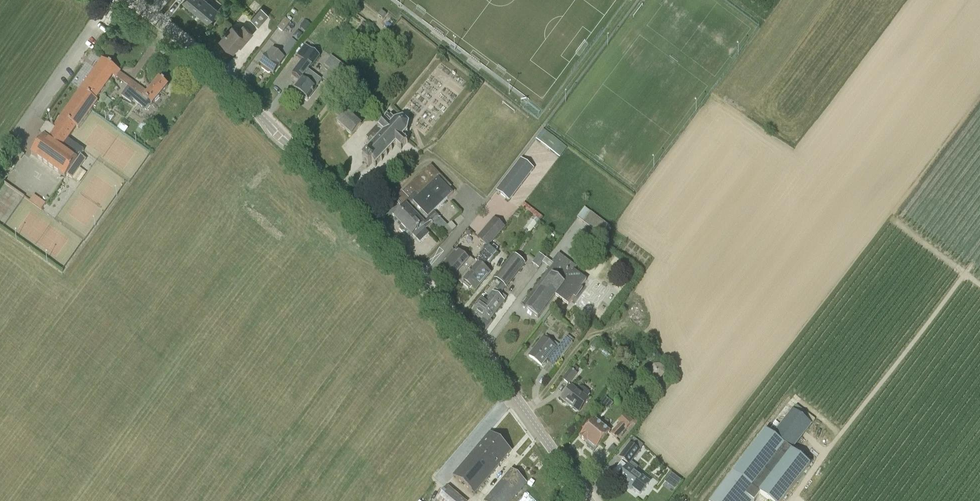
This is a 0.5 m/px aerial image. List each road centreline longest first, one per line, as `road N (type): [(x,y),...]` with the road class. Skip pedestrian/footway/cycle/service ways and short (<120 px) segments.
road 1 (tertiary): [(588,500),(479,350),(391,246),(209,65),(129,0)]
road 2 (unclassified): [(9,145),(110,0)]

